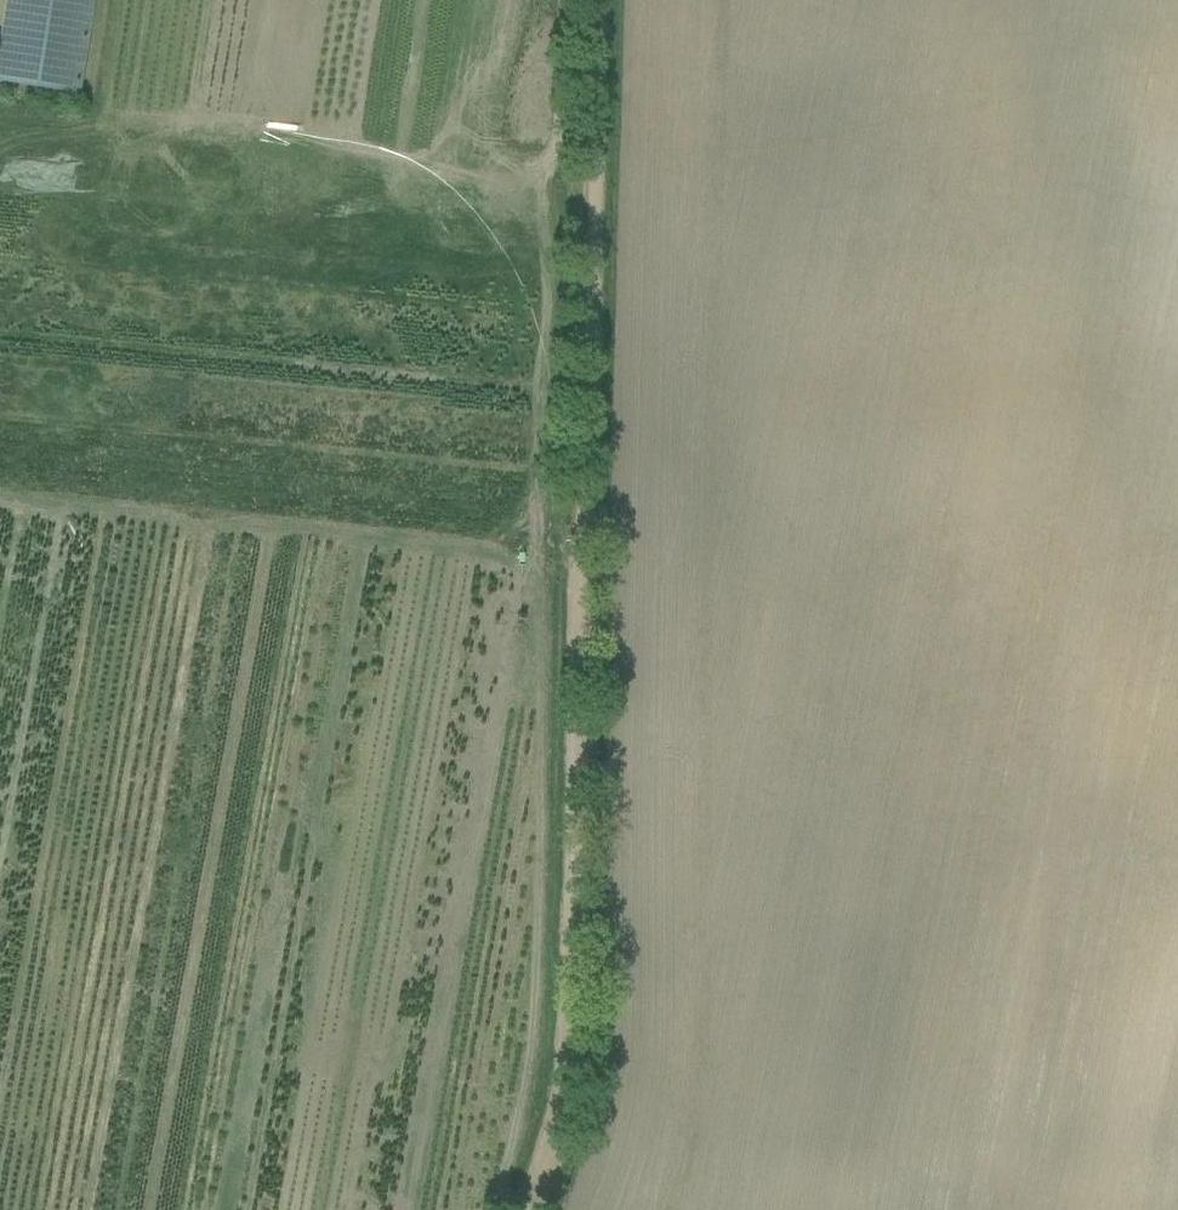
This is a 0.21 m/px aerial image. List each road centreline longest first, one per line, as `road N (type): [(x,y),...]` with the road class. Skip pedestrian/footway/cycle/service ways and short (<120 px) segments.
road 1 (track): [(522,1209),(543,1162),(564,1049),(585,0)]

